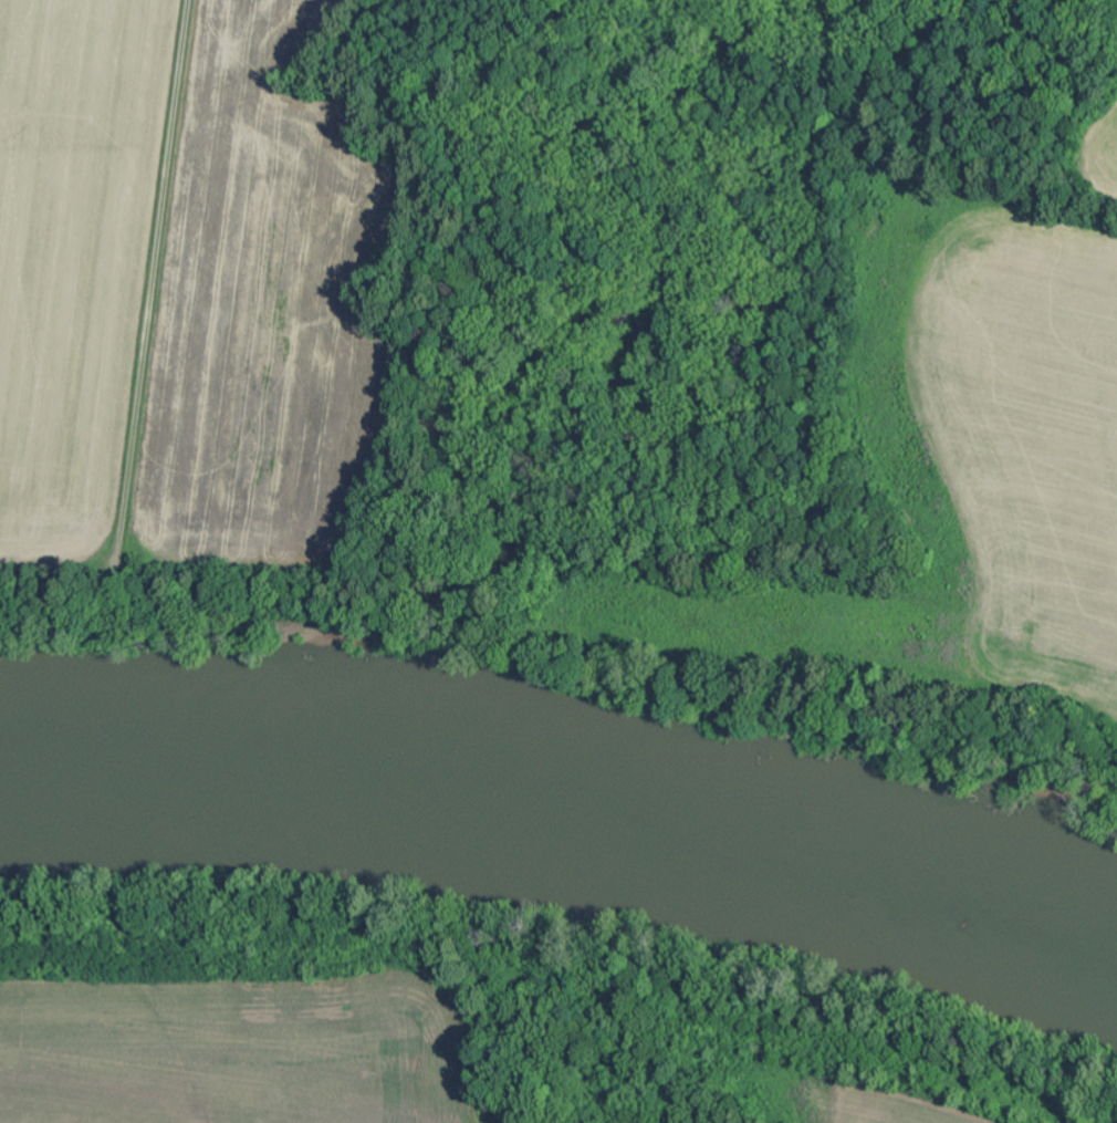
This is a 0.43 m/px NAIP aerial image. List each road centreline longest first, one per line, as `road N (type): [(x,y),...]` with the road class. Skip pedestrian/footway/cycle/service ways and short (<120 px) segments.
road 1 (residential): [(119,561),(190,0)]

